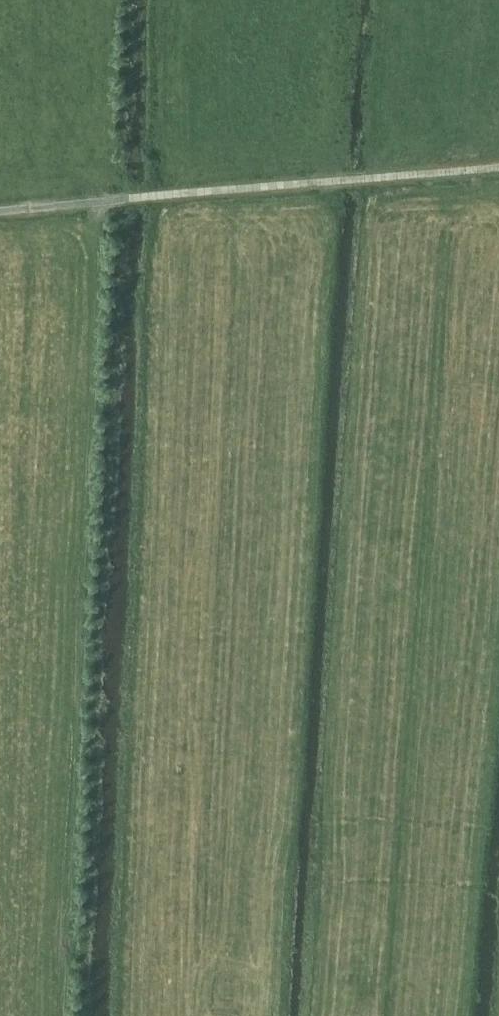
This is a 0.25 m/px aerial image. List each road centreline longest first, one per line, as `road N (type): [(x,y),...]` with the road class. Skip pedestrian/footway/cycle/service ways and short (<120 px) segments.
road 1 (track): [(498,169),(0,213)]

